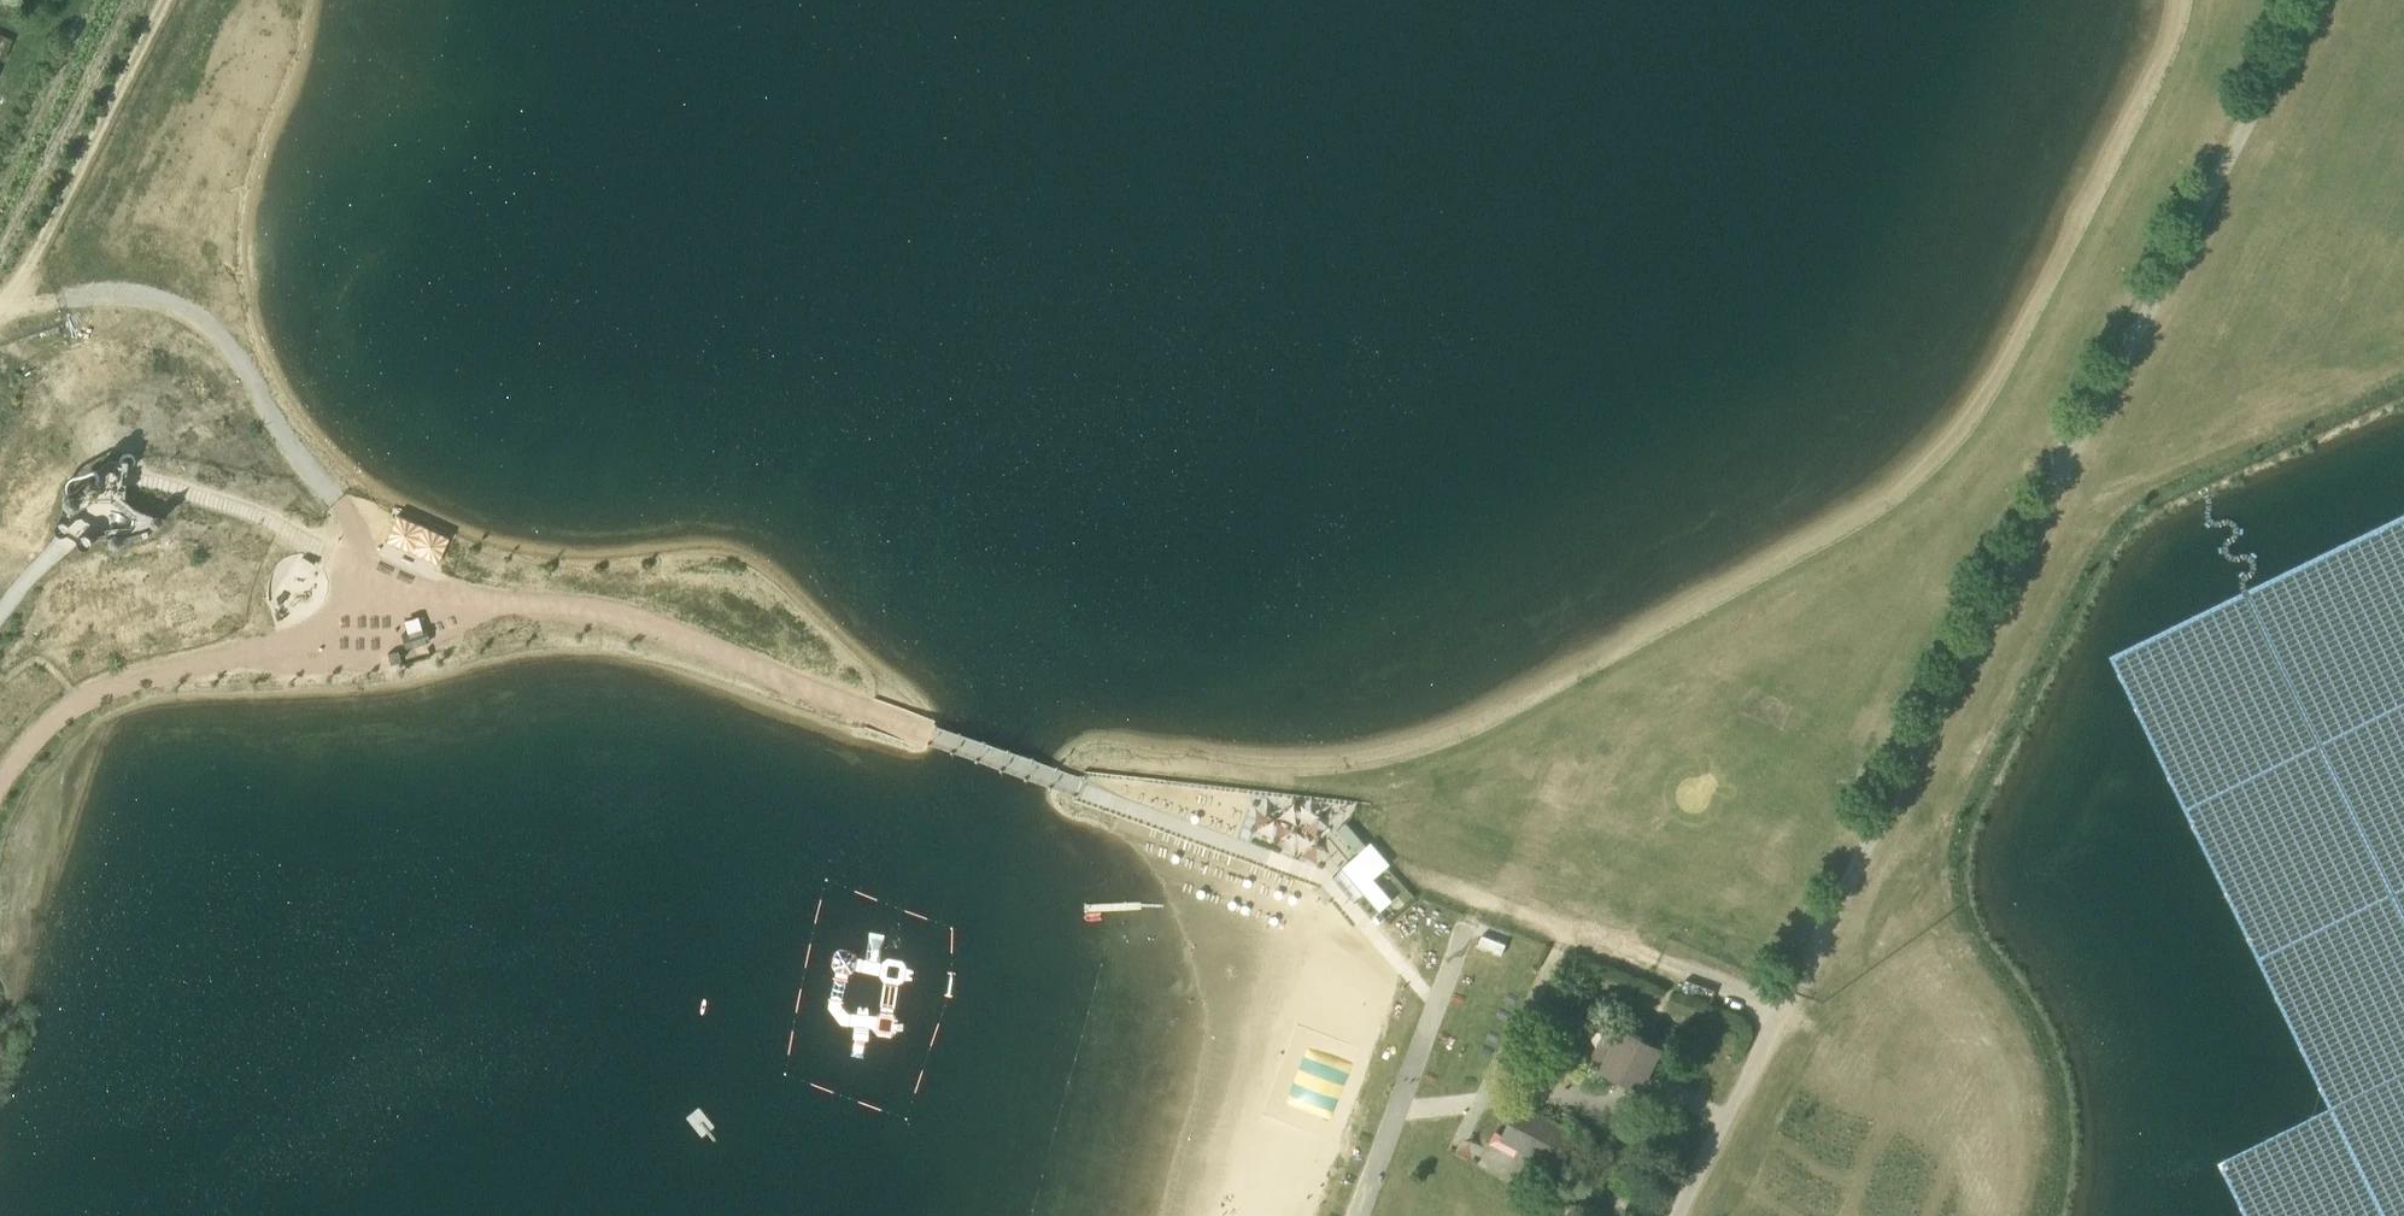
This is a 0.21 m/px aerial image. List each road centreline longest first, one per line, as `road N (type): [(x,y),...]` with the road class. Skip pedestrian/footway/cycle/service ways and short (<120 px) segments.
road 1 (track): [(11,307),(165,0)]
road 2 (unclassified): [(1795,989),(1680,1215)]

